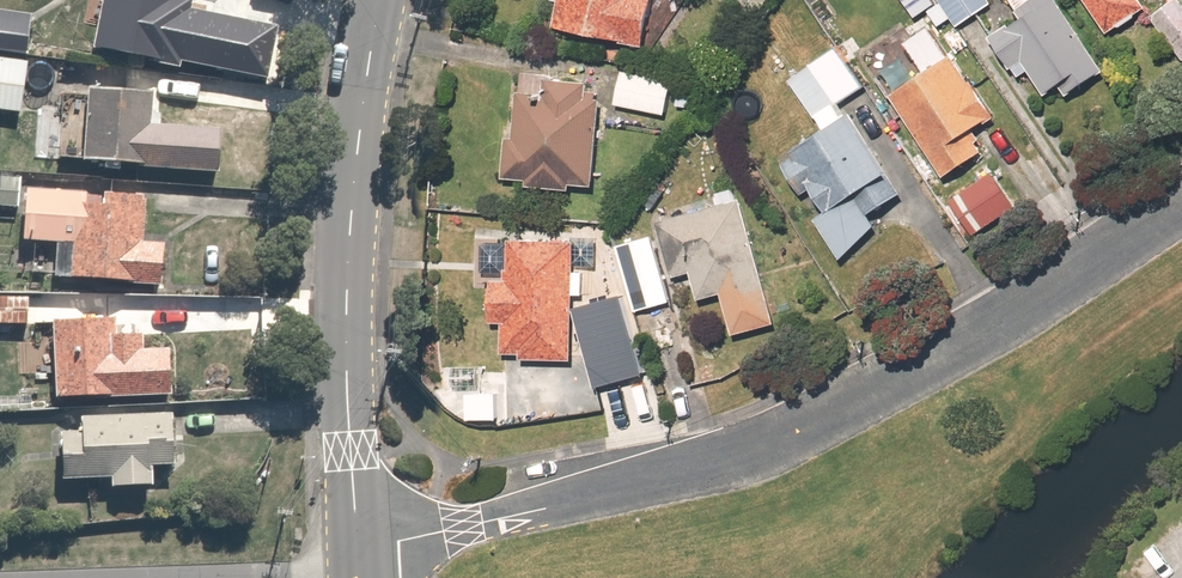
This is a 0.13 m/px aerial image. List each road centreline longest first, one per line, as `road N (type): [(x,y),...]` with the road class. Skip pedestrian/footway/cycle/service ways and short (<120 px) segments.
road 1 (unclassified): [(1181,211),(1058,292),(772,440),(552,509),(356,545)]
road 2 (residential): [(381,0),(350,229),(347,378),(356,545)]

